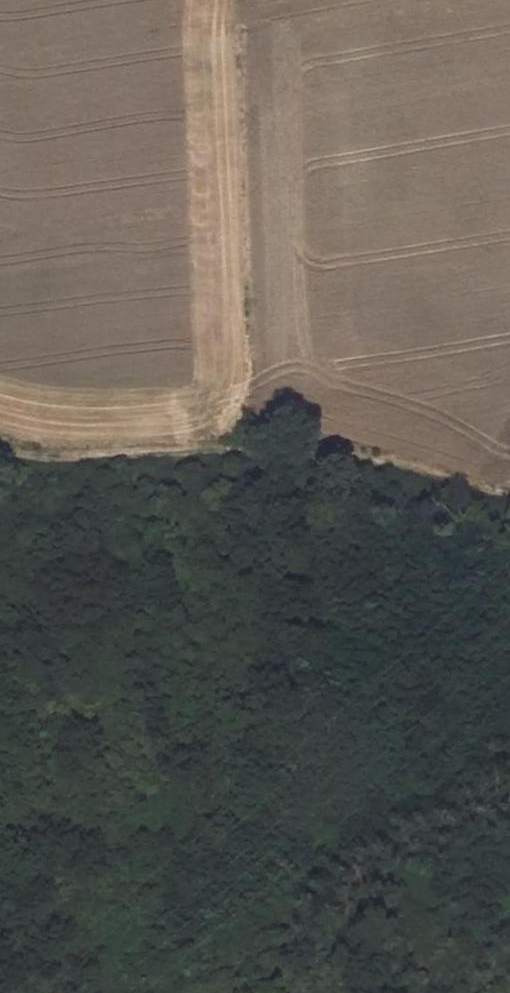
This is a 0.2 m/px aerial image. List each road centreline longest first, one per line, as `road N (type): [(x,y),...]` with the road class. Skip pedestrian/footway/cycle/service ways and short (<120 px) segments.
road 1 (track): [(0,457),(87,467),(338,454),(509,499)]

